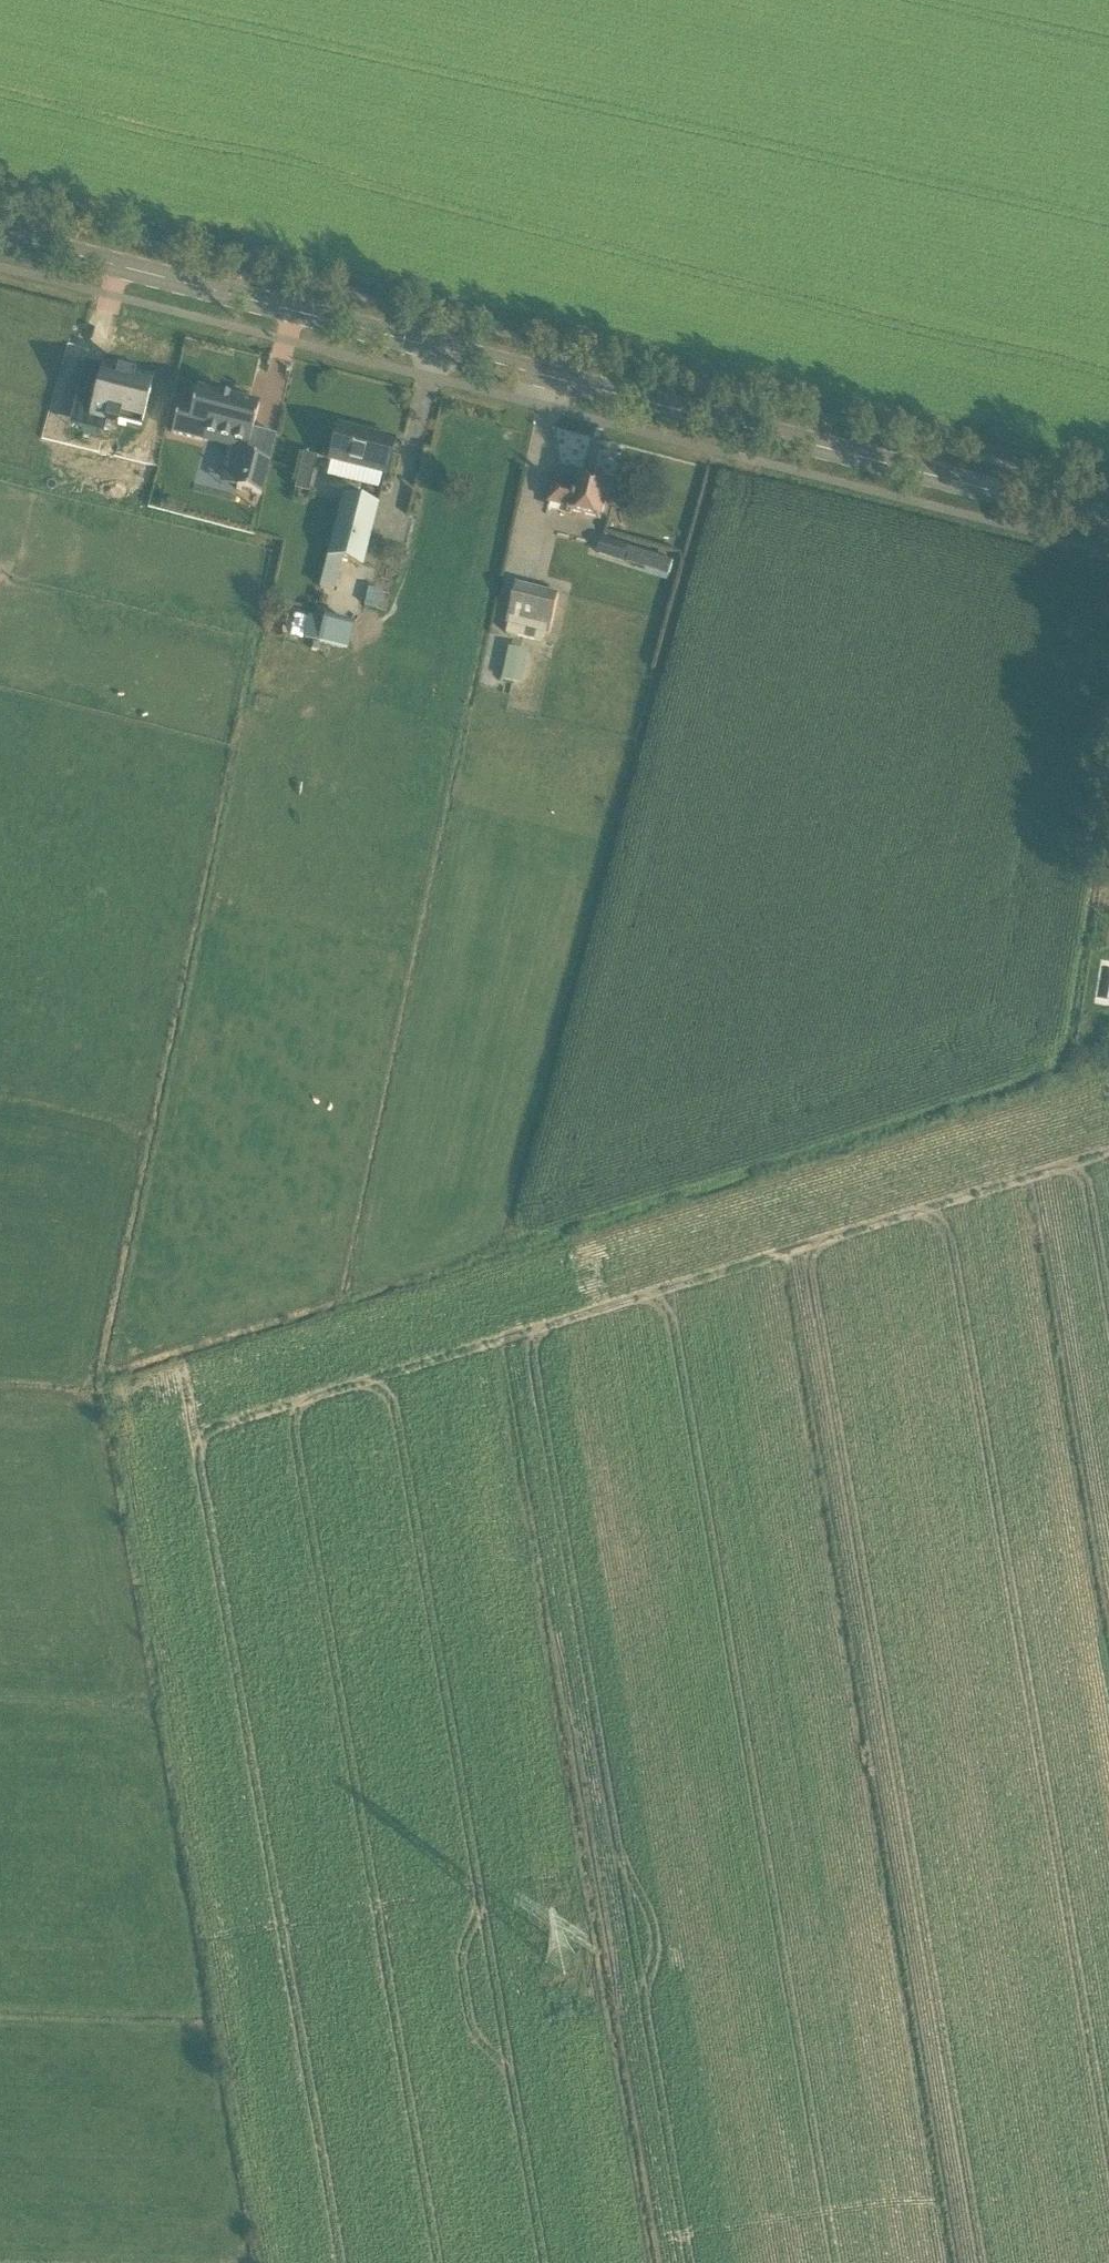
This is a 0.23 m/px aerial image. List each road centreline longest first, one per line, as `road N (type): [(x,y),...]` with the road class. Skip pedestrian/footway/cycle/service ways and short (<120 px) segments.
road 1 (secondary): [(1108,523),(0,238)]

